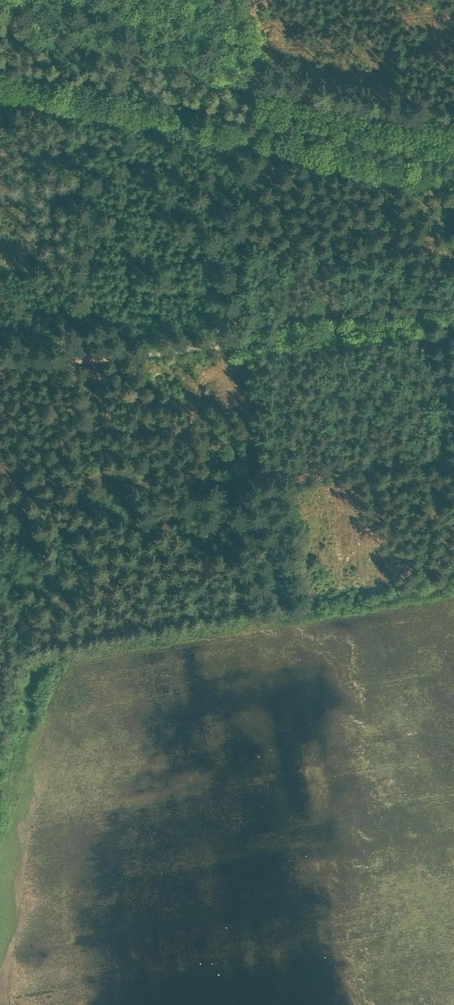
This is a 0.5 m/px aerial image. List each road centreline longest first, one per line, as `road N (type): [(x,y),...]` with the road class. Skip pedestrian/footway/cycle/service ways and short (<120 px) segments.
road 1 (track): [(453,312),(0,368)]

